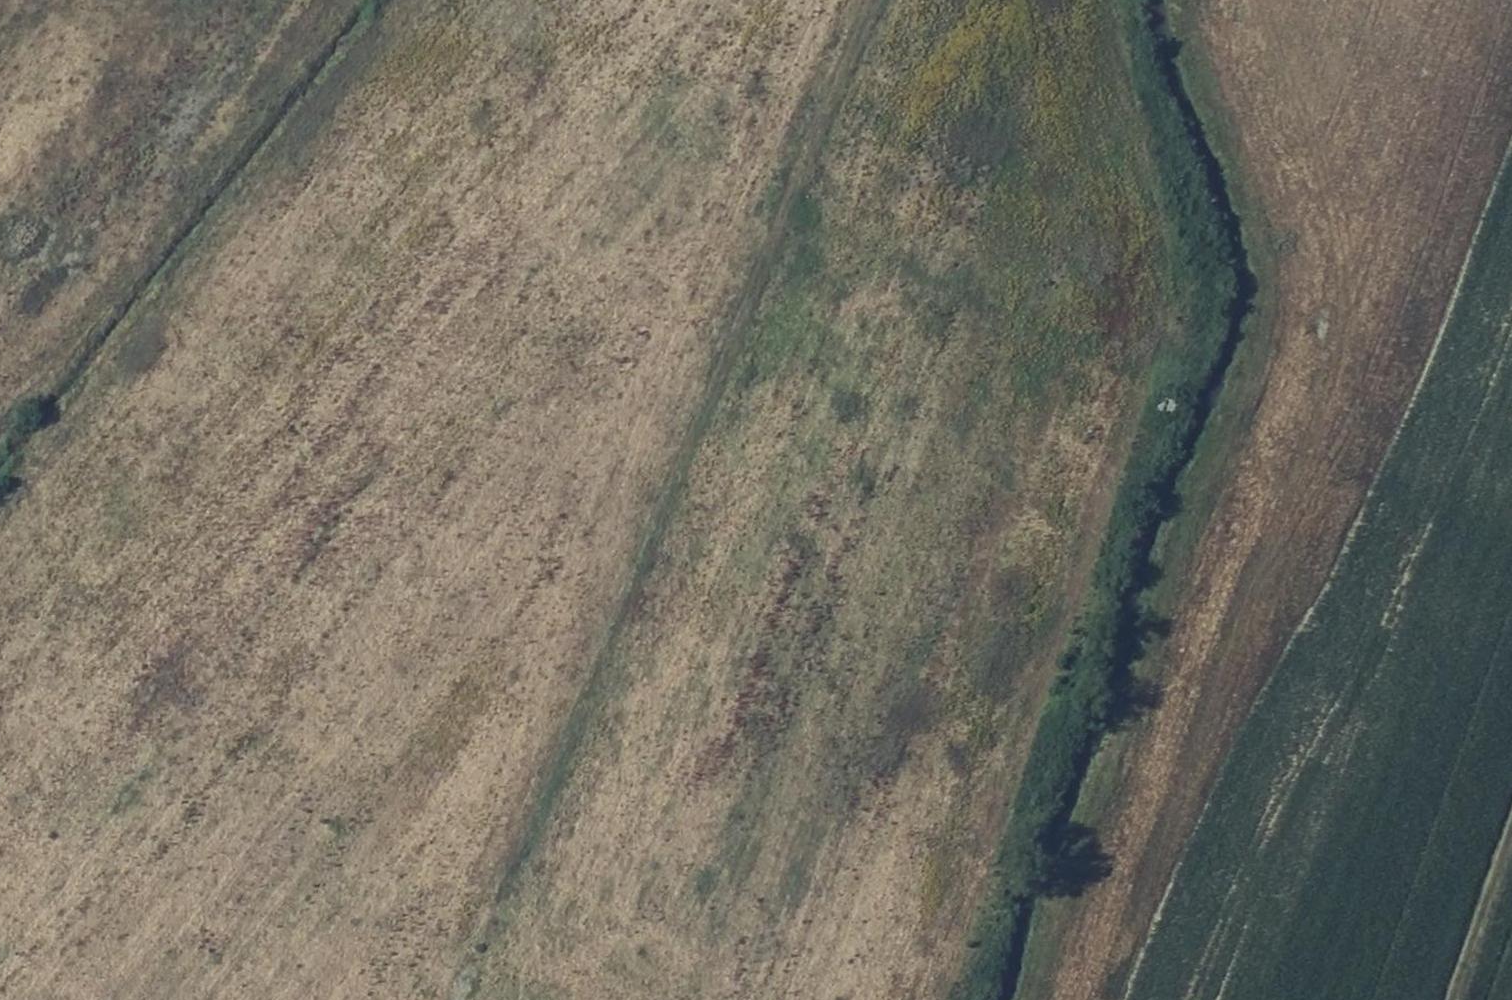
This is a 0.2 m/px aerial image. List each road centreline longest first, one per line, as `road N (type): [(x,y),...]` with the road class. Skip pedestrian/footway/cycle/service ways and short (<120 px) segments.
road 1 (track): [(1445,999),(1511,809)]

